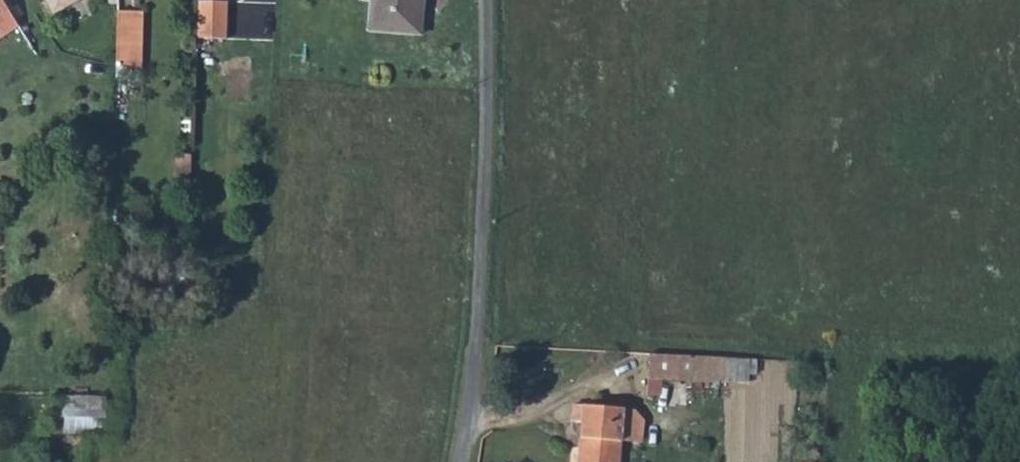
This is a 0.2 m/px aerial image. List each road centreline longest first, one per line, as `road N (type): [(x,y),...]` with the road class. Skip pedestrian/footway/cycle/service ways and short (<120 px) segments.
road 1 (unclassified): [(457,461),(476,300),(484,0)]

